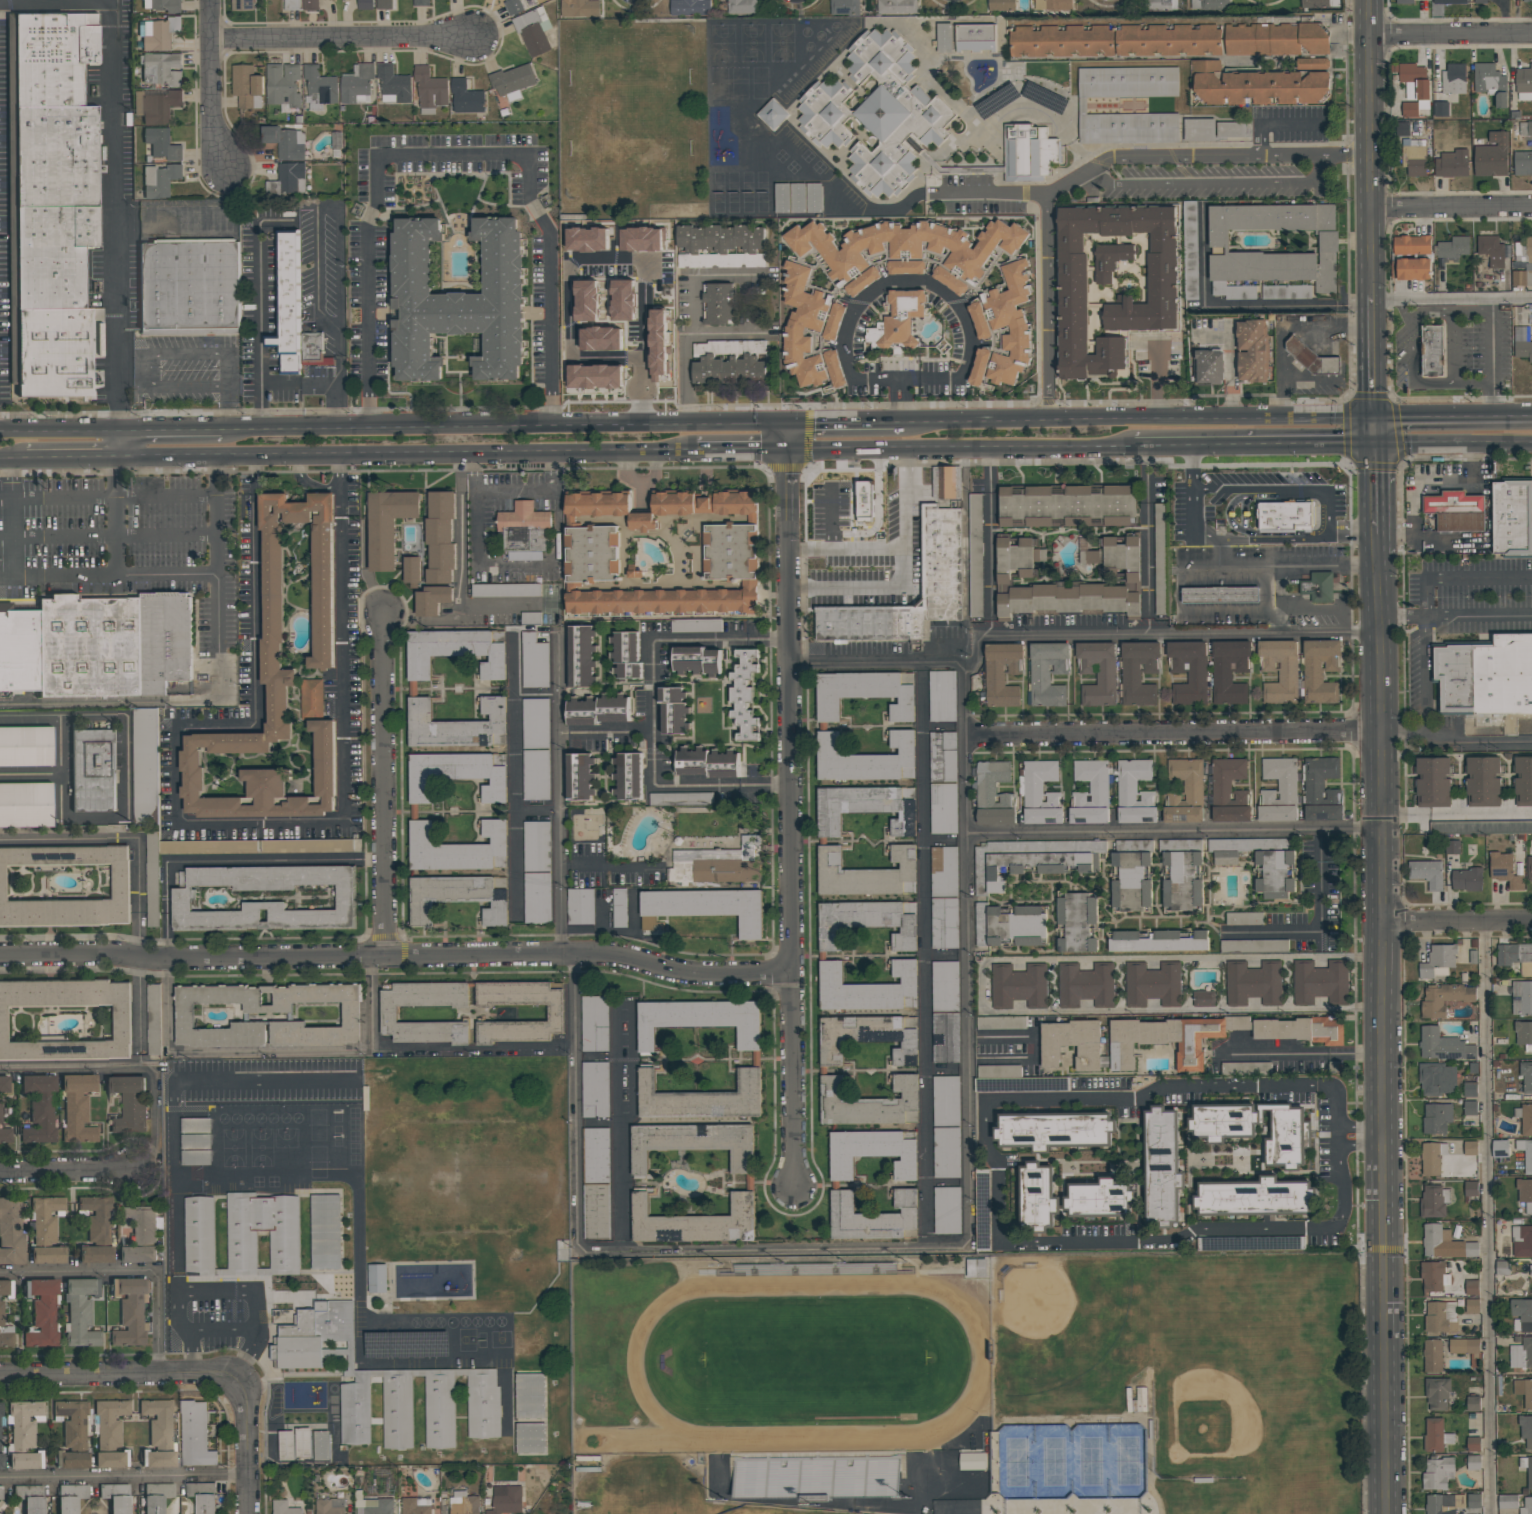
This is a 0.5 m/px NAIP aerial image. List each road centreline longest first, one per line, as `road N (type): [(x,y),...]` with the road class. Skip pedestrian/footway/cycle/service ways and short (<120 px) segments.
road 1 (residential): [(788,974),(693,973),(625,956),(0,958)]
road 2 (residential): [(790,425),(788,974),(796,1187)]
road 3 (primary): [(119,459),(696,450)]
road 4 (tertiary): [(1385,1008),(1390,1513)]
road 5 (primary): [(1379,422),(902,422)]
road 6 (primary): [(790,425),(352,428)]
road 7 (residential): [(1384,729),(966,732)]
road 8 (tertiary): [(1381,541),(1384,927)]
road 9 (residential): [(385,615),(383,958)]
road 10 (primary): [(790,449),(1131,446)]
road 11 (residential): [(208,42),(479,40)]
road 12 (secondary): [(1372,294),(1366,41)]
road 13 (primary): [(1131,446),(1380,444)]
road 14 (residential): [(244,1375),(0,1378)]
road 15 (residential): [(208,0),(209,137),(223,171)]
road 16 (residential): [(1531,37),(1366,41)]
road 17 (residential): [(1531,207),(1368,209)]
road 18 (primary): [(1531,420),(1379,422)]
road 19 (primary): [(1380,444),(1531,444)]
road 20 (residential): [(1531,926),(1384,927)]
road 21 (residential): [(244,1375),(245,1513)]
road 22 (primary): [(352,428),(221,429)]
road 23 (residential): [(130,1169),(0,1174)]
road 24 (secondary): [(1379,422),(1372,294)]
road 25 (primary): [(120,430),(0,431)]

